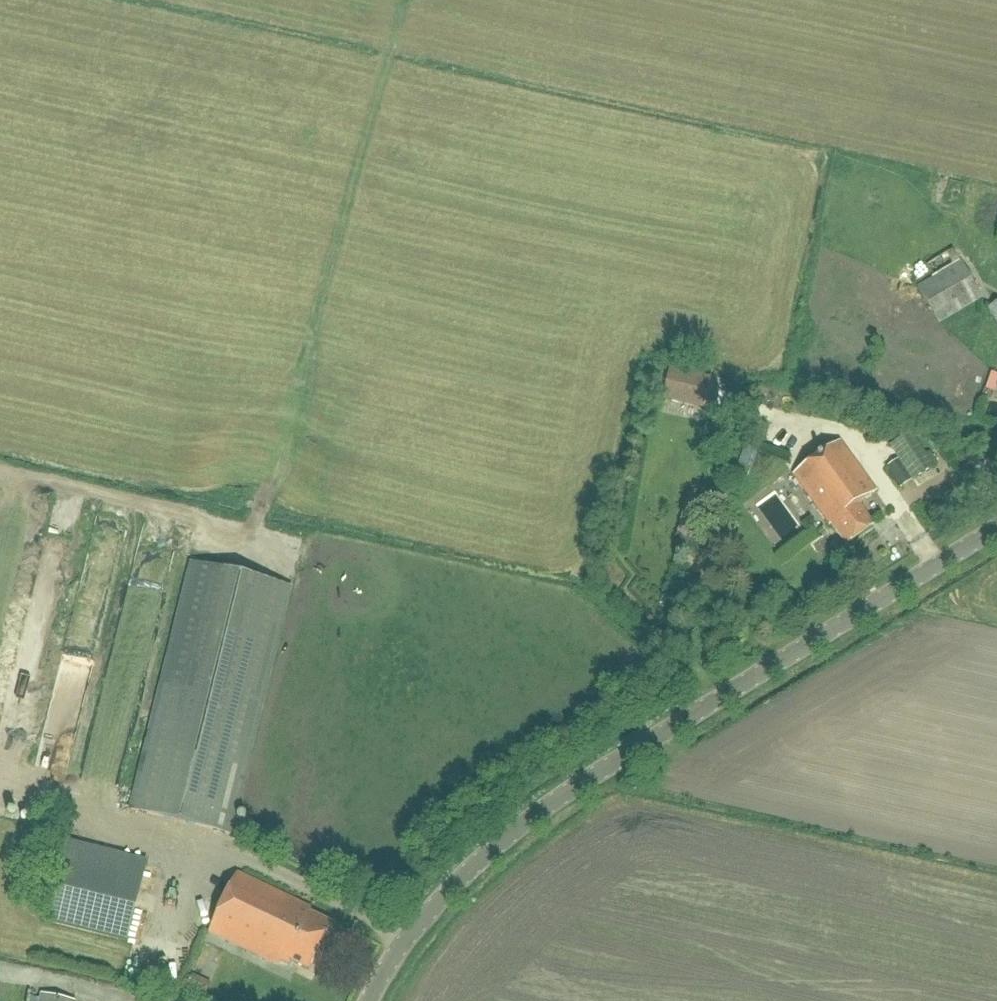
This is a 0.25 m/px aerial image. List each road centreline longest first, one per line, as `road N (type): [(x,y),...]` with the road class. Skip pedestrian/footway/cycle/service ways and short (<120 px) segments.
road 1 (tertiary): [(368,1000),(431,908),(531,820),(996,528)]
road 2 (track): [(0,474),(254,535),(263,502)]

